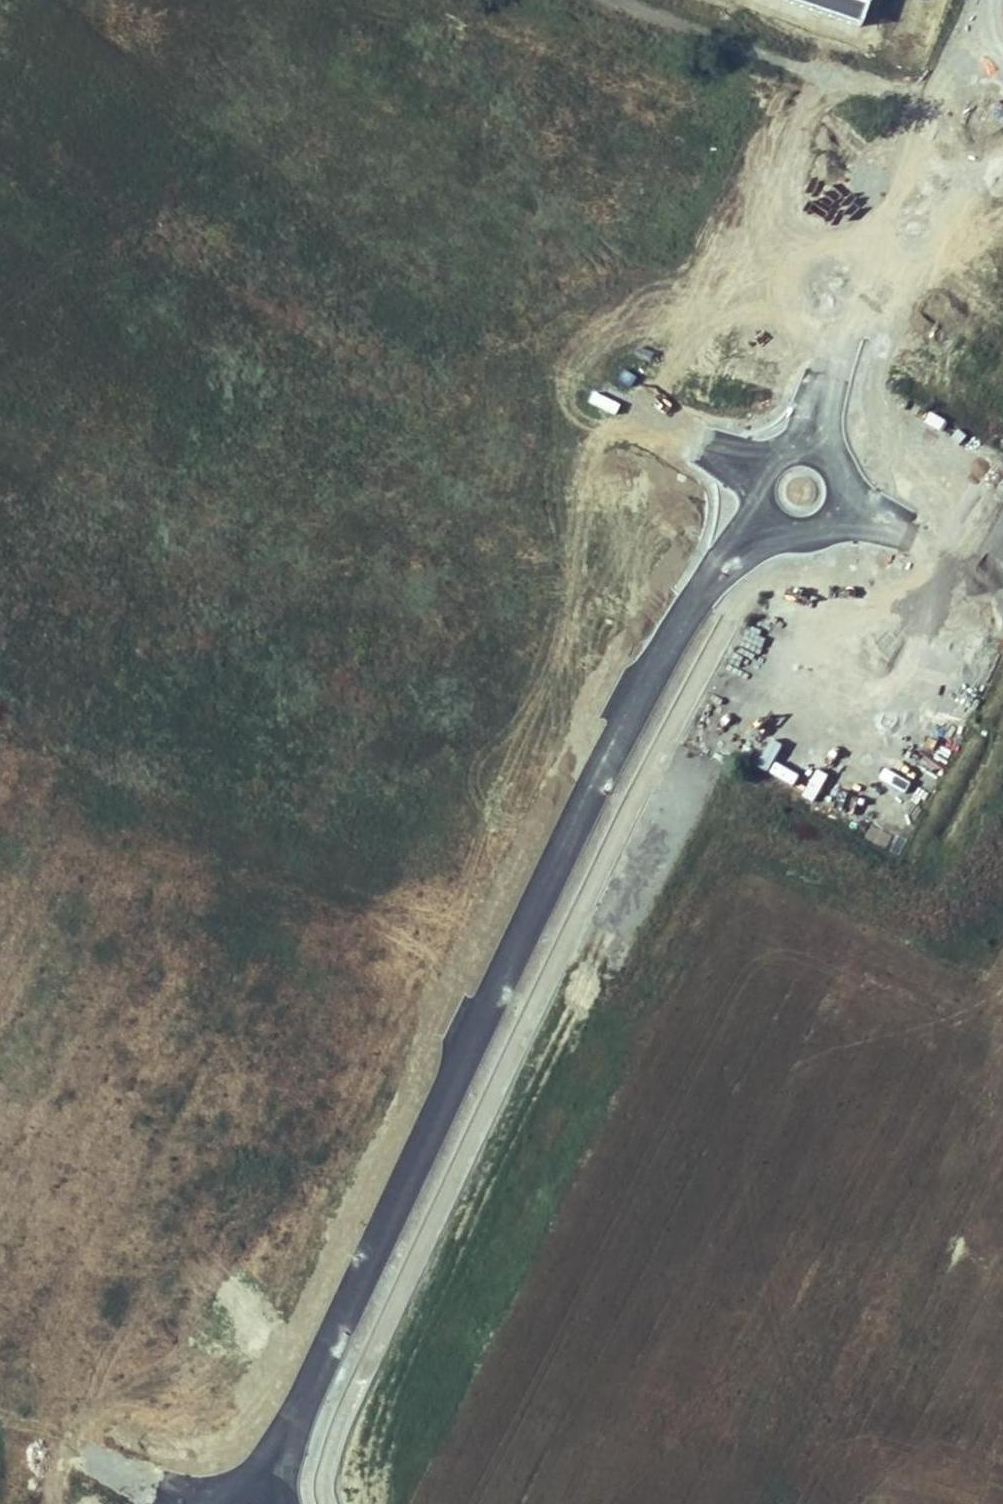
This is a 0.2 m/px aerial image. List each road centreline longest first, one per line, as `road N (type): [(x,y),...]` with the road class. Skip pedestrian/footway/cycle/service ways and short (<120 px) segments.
road 1 (unclassified): [(258,1492),(615,743),(757,515)]
road 2 (unclassified): [(807,445),(867,288),(960,115),(992,0)]
road 3 (unclassified): [(757,515),(778,534),(805,539),(840,517),(842,472),(807,445)]

